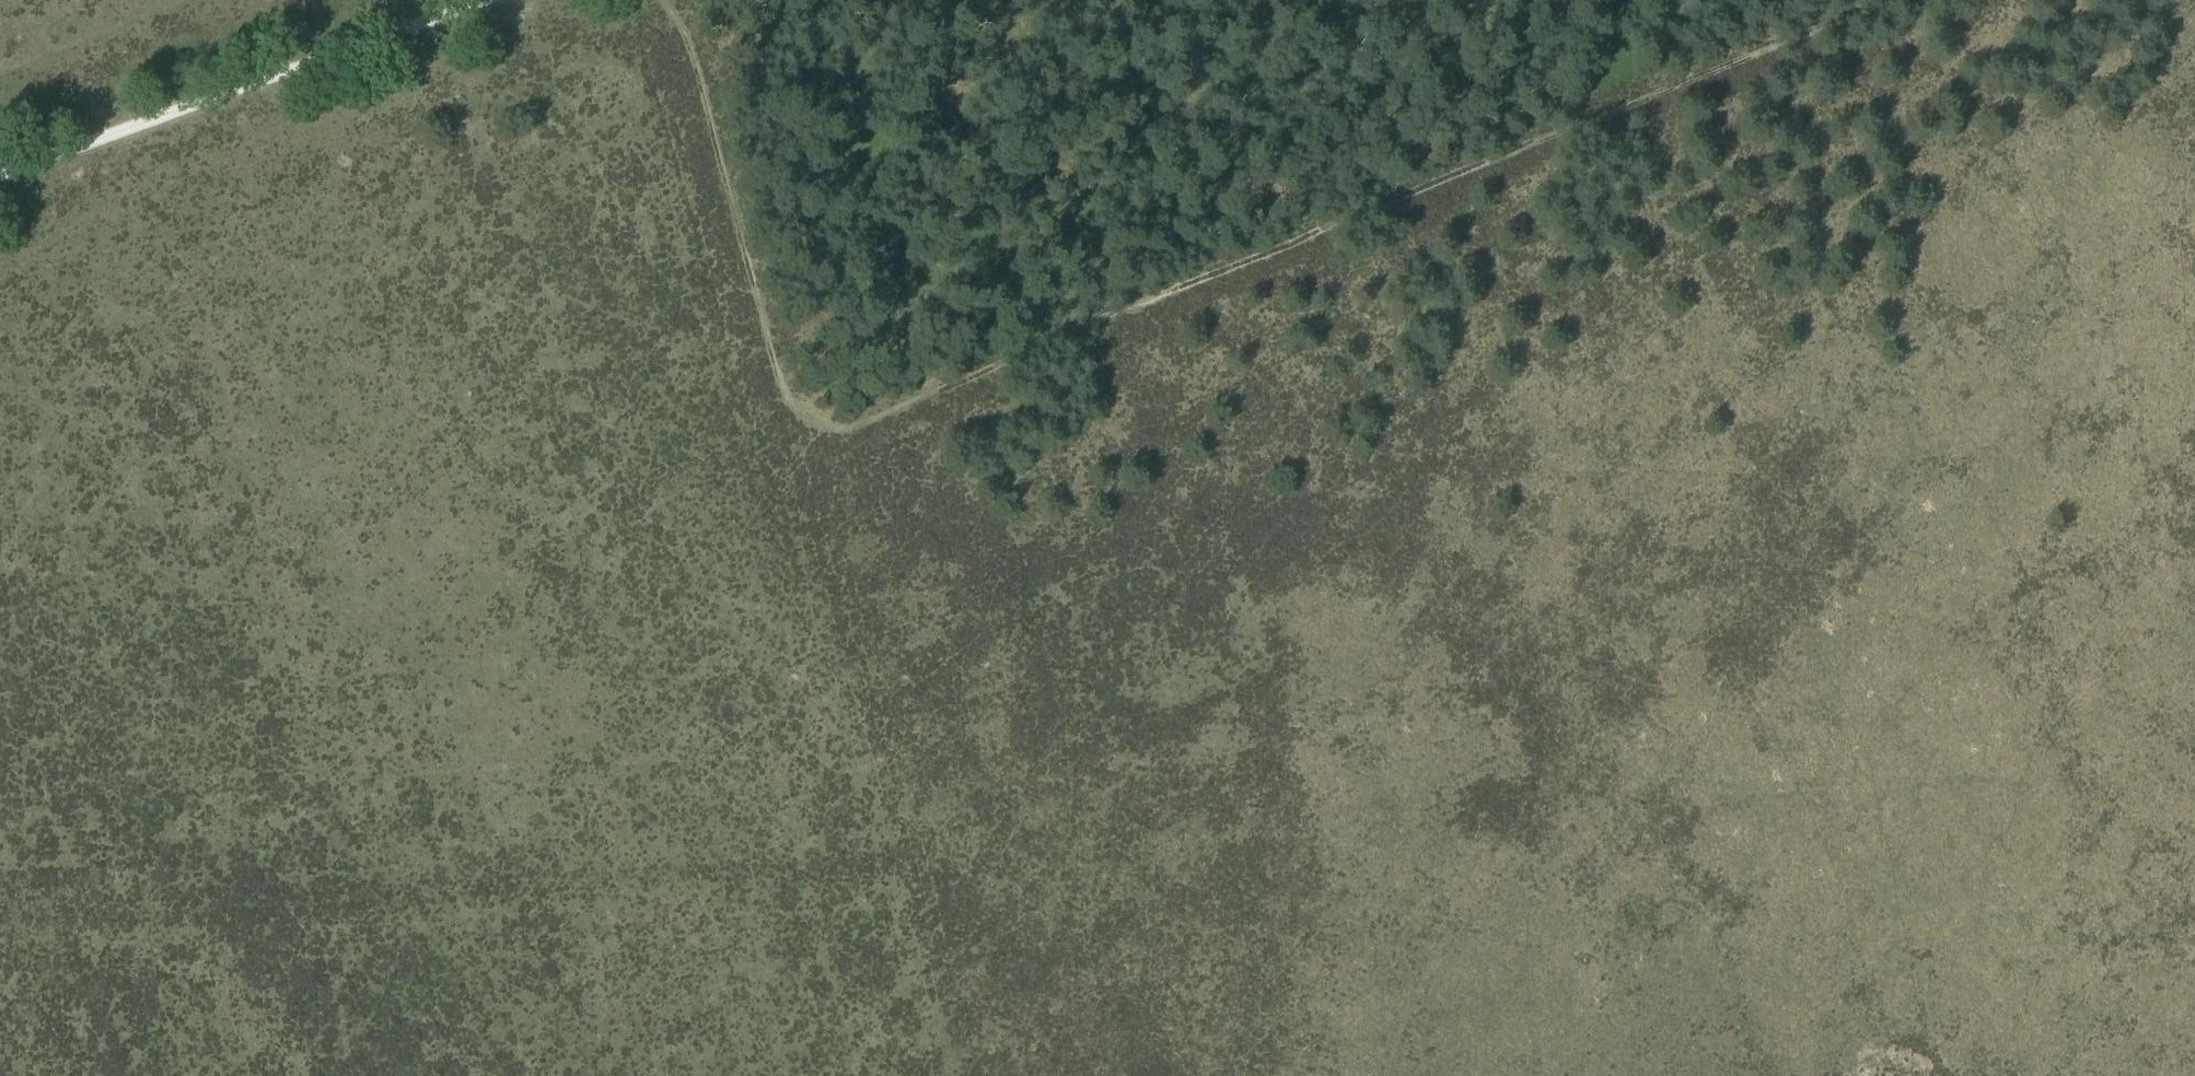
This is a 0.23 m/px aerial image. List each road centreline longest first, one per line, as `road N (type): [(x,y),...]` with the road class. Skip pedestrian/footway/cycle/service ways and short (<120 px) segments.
road 1 (track): [(656,0),(693,56),(785,400),(810,426),(838,430),(1895,0)]
road 2 (track): [(488,0),(0,177)]

